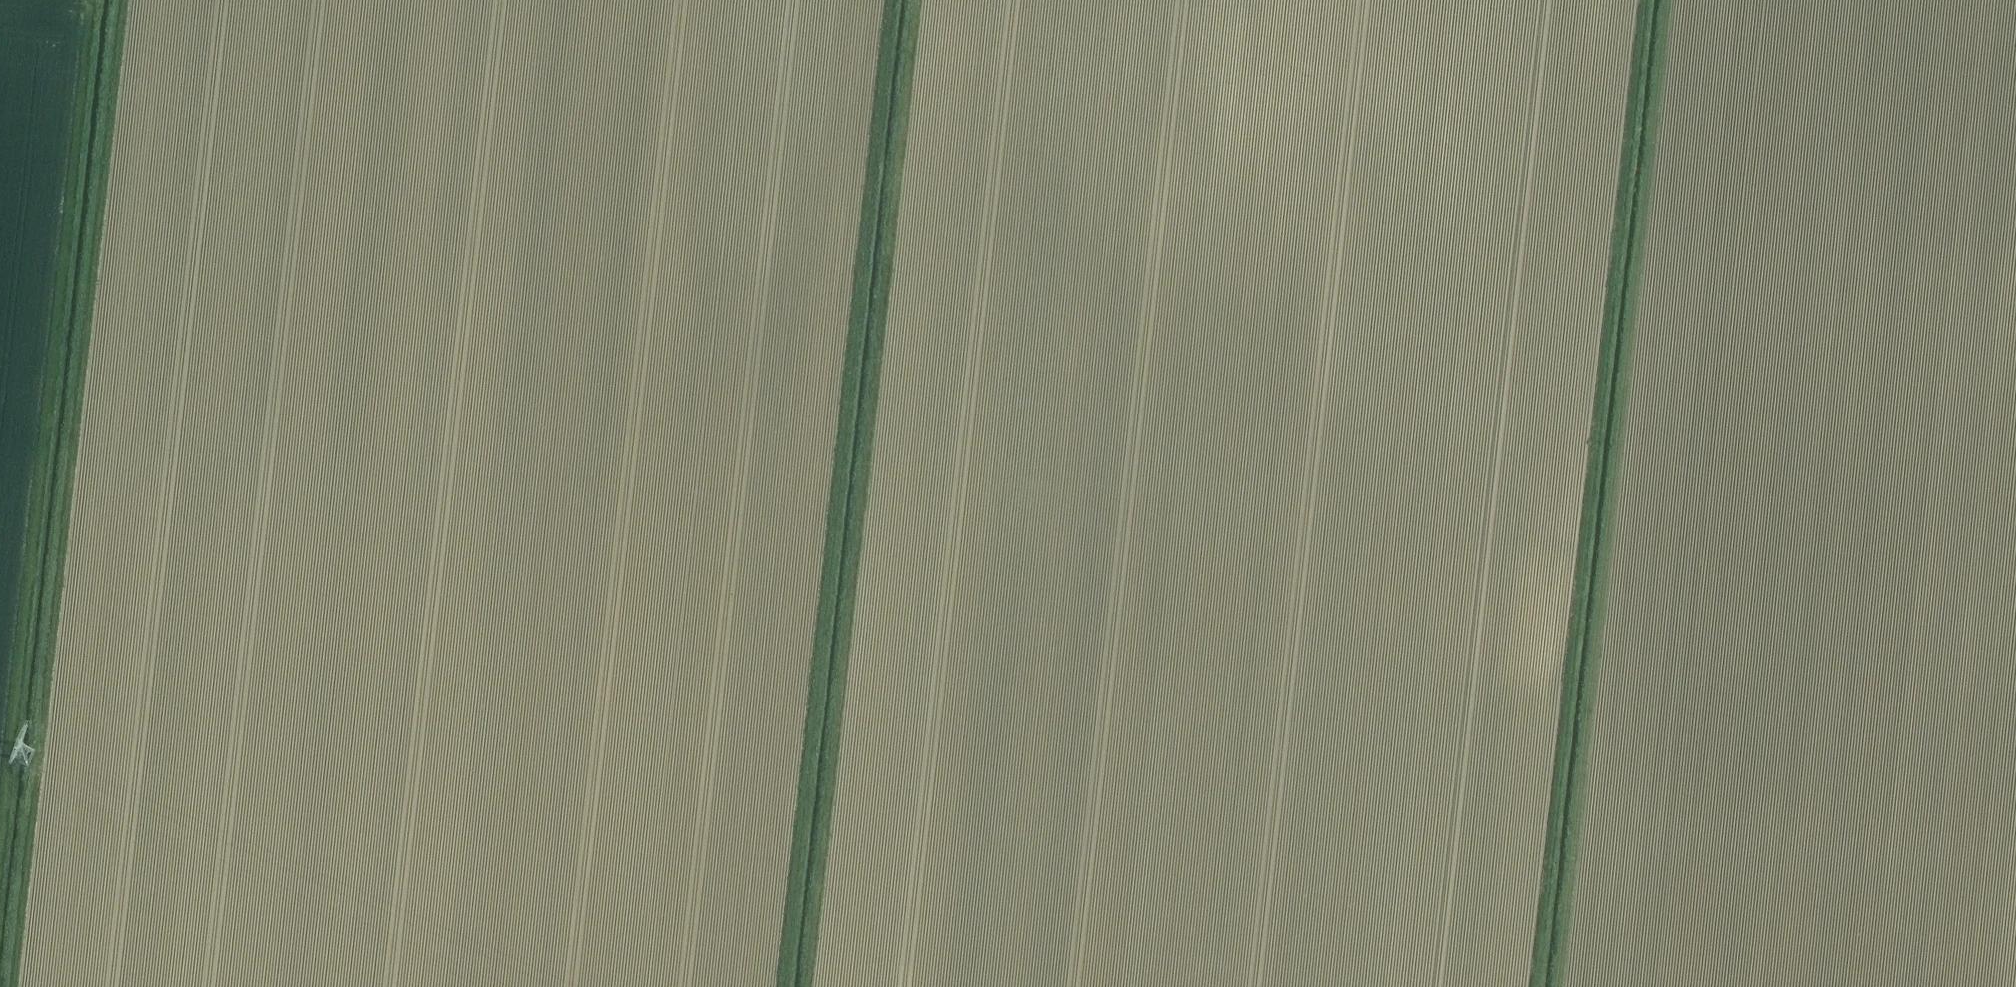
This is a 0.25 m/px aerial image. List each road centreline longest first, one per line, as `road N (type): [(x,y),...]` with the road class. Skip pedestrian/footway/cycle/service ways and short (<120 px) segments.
road 1 (track): [(9,986),(30,805),(45,749),(125,0)]
road 2 (track): [(1668,0),(1561,986)]

